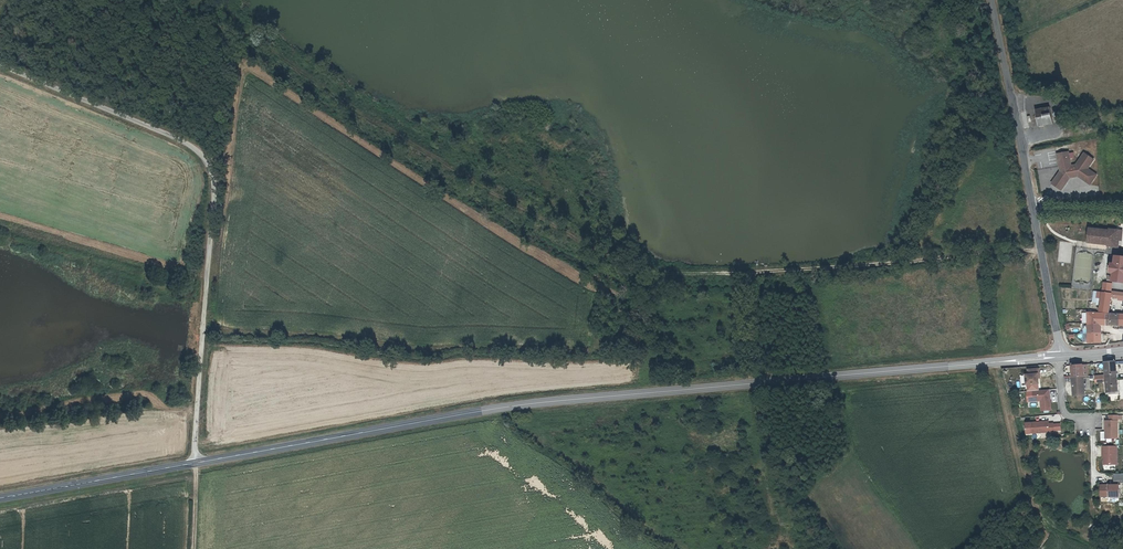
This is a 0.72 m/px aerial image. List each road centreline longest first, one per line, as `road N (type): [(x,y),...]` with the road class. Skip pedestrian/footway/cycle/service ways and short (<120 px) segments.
road 1 (secondary): [(196,463),(546,401),(1057,357)]
road 2 (unclassified): [(0,64),(206,159),(212,197),(196,463)]
road 3 (tertiary): [(994,0),(1034,212)]
road 4 (secondary): [(0,499),(196,463)]
road 5 (tertiary): [(1034,212),(1063,357)]

